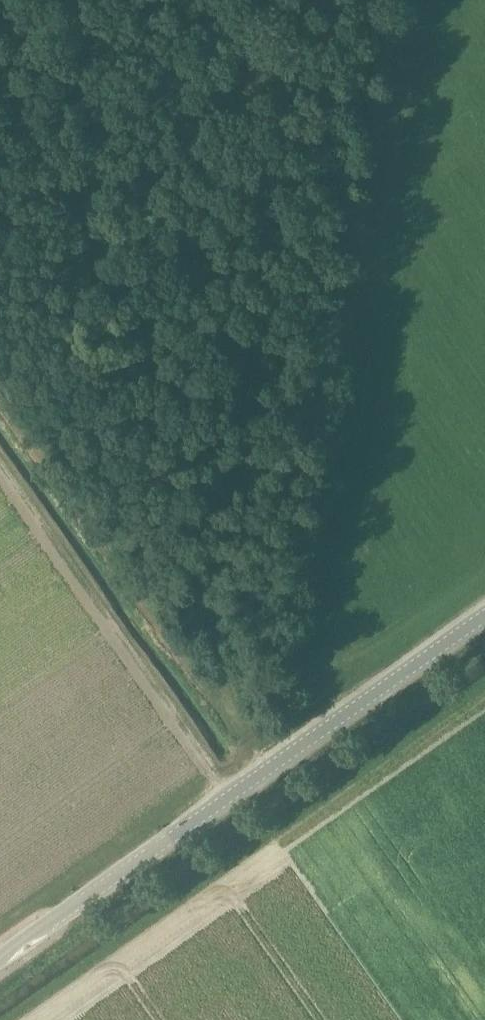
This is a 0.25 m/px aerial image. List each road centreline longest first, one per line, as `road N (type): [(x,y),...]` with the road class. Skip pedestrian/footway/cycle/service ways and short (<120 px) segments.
road 1 (track): [(267,770),(229,717),(223,674),(103,277),(84,187),(80,0)]
road 2 (unclassified): [(0,957),(484,615)]
road 3 (track): [(229,717),(0,402)]
road 4 (track): [(84,187),(0,74)]

